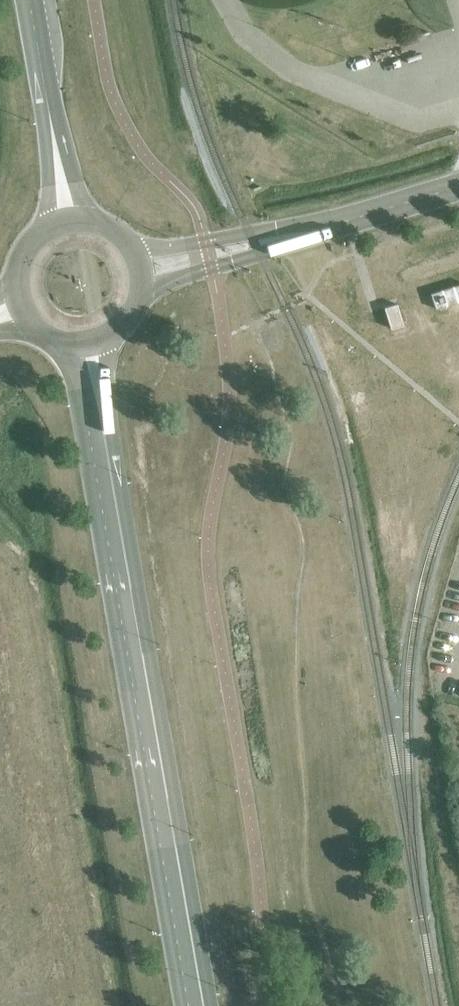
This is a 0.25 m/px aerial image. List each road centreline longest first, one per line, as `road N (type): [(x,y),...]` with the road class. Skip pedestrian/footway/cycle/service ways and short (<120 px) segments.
road 1 (unclassified): [(193,1005),(85,345)]
road 2 (unclassified): [(140,271),(458,188)]
road 3 (unclassified): [(65,222),(31,0)]

